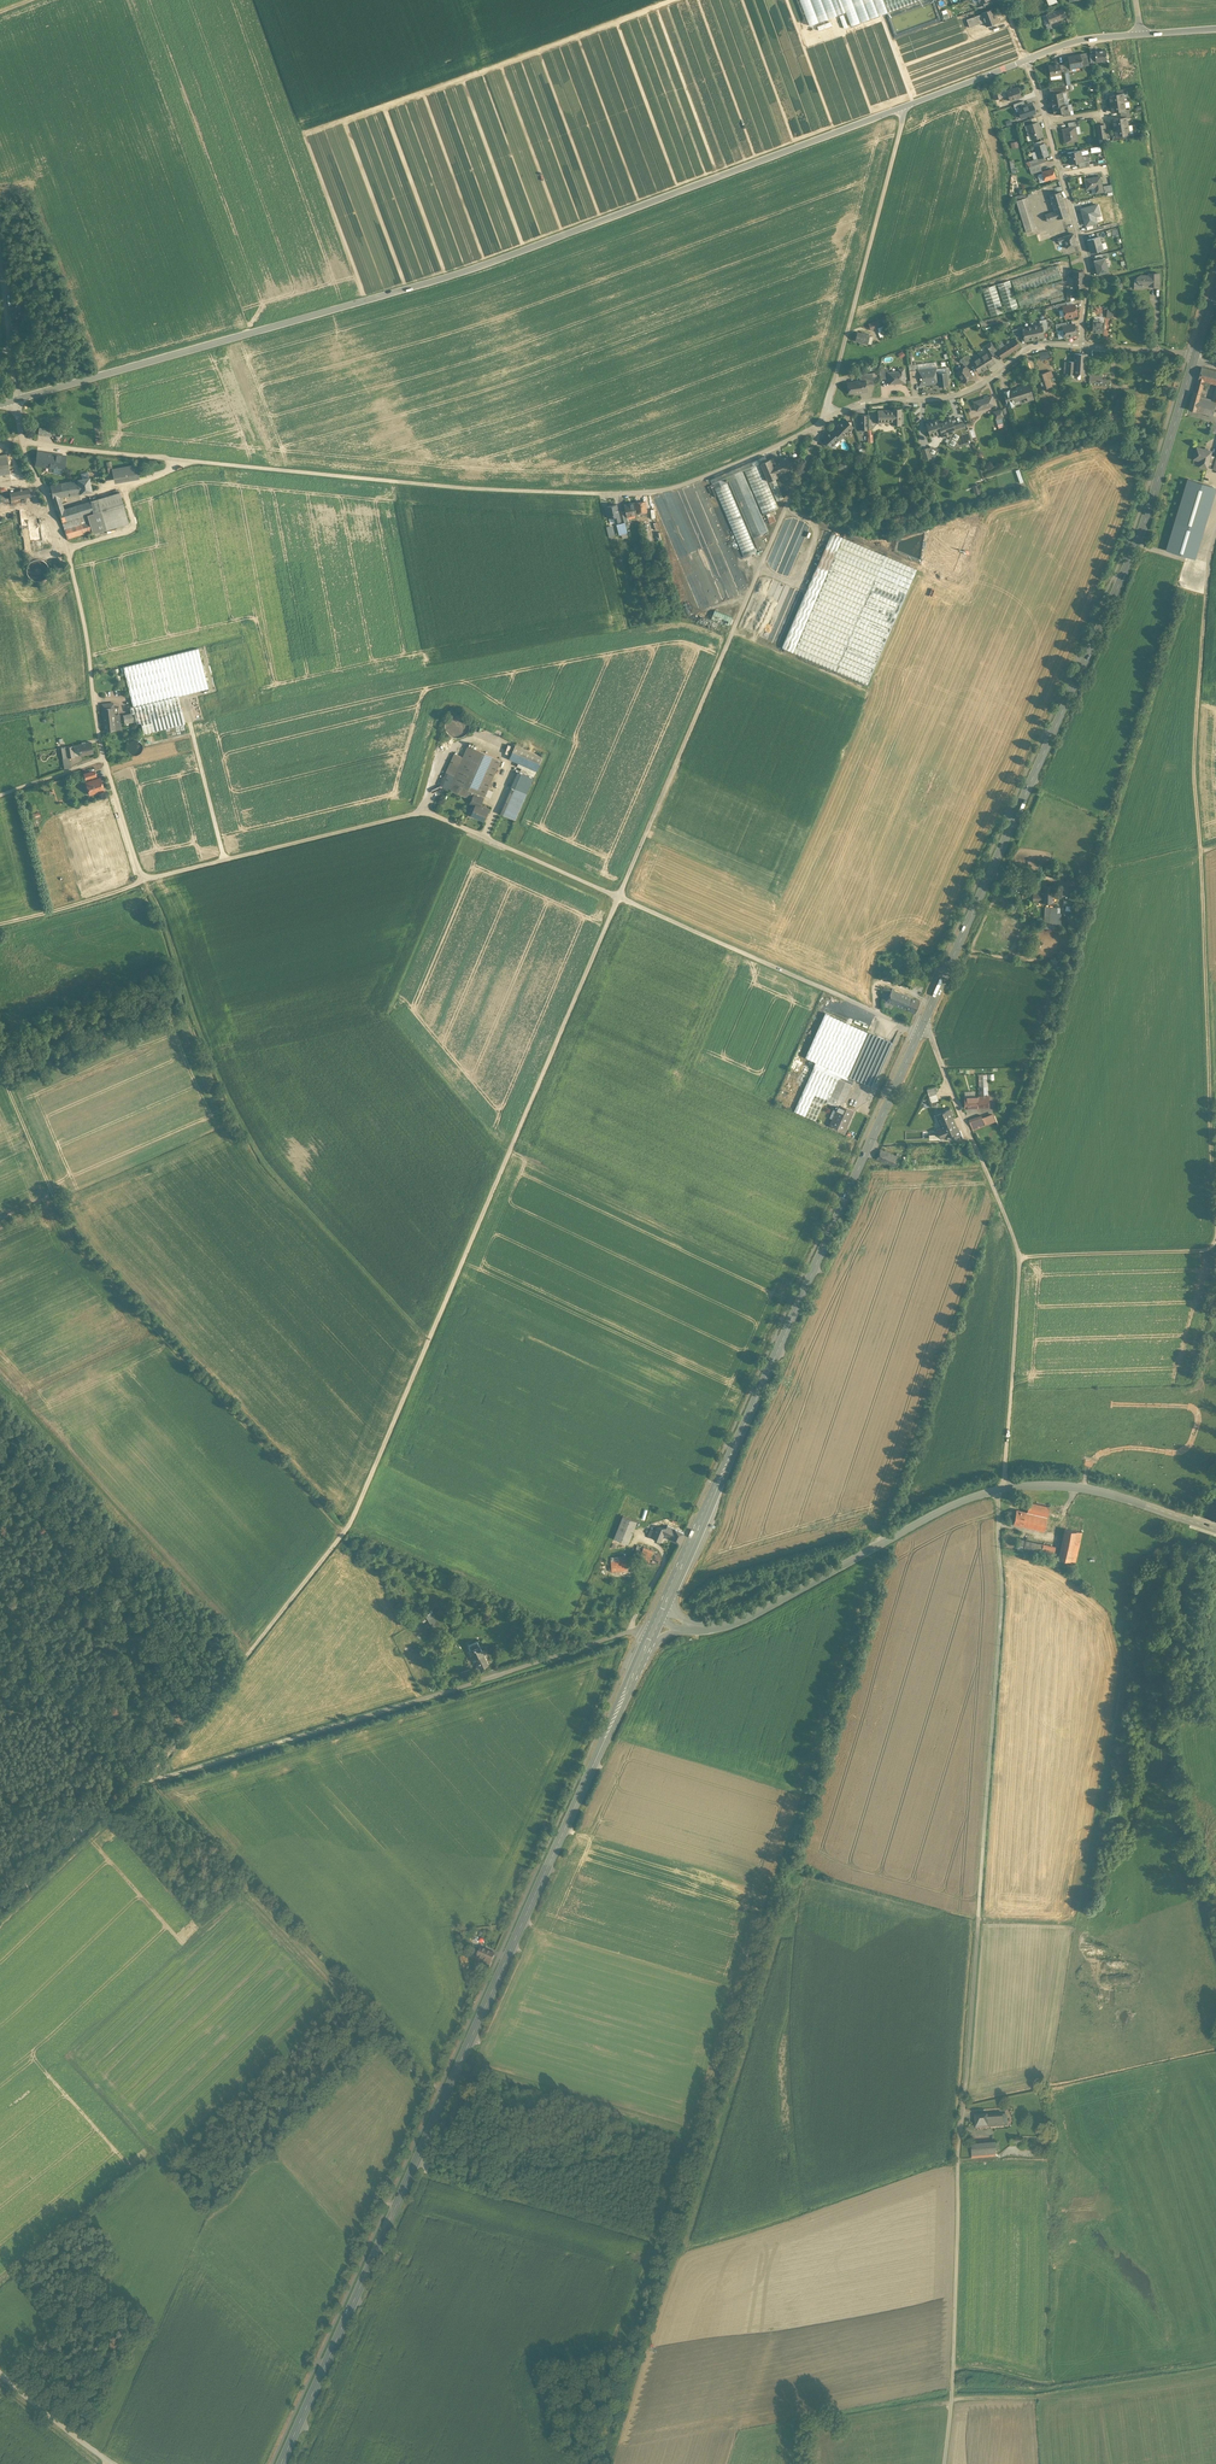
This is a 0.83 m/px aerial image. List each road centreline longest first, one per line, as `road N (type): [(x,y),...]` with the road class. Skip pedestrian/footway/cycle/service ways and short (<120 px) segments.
road 1 (track): [(813,425),(350,1523),(145,1776)]
road 2 (track): [(919,1032),(428,811),(144,879),(106,762),(67,548),(22,441)]
road 3 (residential): [(1003,1489),(995,1536),(1003,1596),(944,2463)]
road 4 (tertiary): [(904,106),(457,274),(16,399)]
road 5 (primary): [(280,2463),(646,1645)]
road 6 (residential): [(825,417),(703,479),(660,491),(599,494),(470,489),(22,441),(16,399)]
road 7 (primary): [(919,1032),(1132,557),(1194,359)]
road 8 (track): [(429,1339),(279,1181),(243,1128),(144,879),(0,924)]
road 9 (track): [(1215,534),(1195,764),(1215,1213)]
road 10 (track): [(0,1620),(446,2093)]
road 11 (primary): [(656,1623),(919,1032)]
road 12 (track): [(0,1062),(76,1238),(344,1532)]
road 13 (track): [(145,1776),(656,1623)]
road 14 (residential): [(1003,1489),(1020,1256),(932,1037),(919,1032)]
road 15 (unclassified): [(688,1629),(737,1621),(959,1502),(1003,1489)]
road 16 (residential): [(904,106),(825,417)]
road 17 (residential): [(1080,346),(1044,346),(982,387),(952,397),(871,404),(825,417)]
road 18 (residential): [(1080,346),(1089,261),(1049,123)]
road 19 (track): [(1176,2361),(1051,2384),(953,2372)]
road 20 (unclassified): [(1003,1489),(1083,1488),(1215,1529)]
road 21 (track): [(951,2400),(1158,2381)]
road 22 (track): [(1215,1237),(1198,1251),(1020,1256)]
road 23 (track): [(145,1776),(0,1913)]
road 24 (track): [(16,399),(0,223)]
road 25 (track): [(0,2375),(112,2463)]
road 26 (tertiary): [(1027,61),(904,106)]

